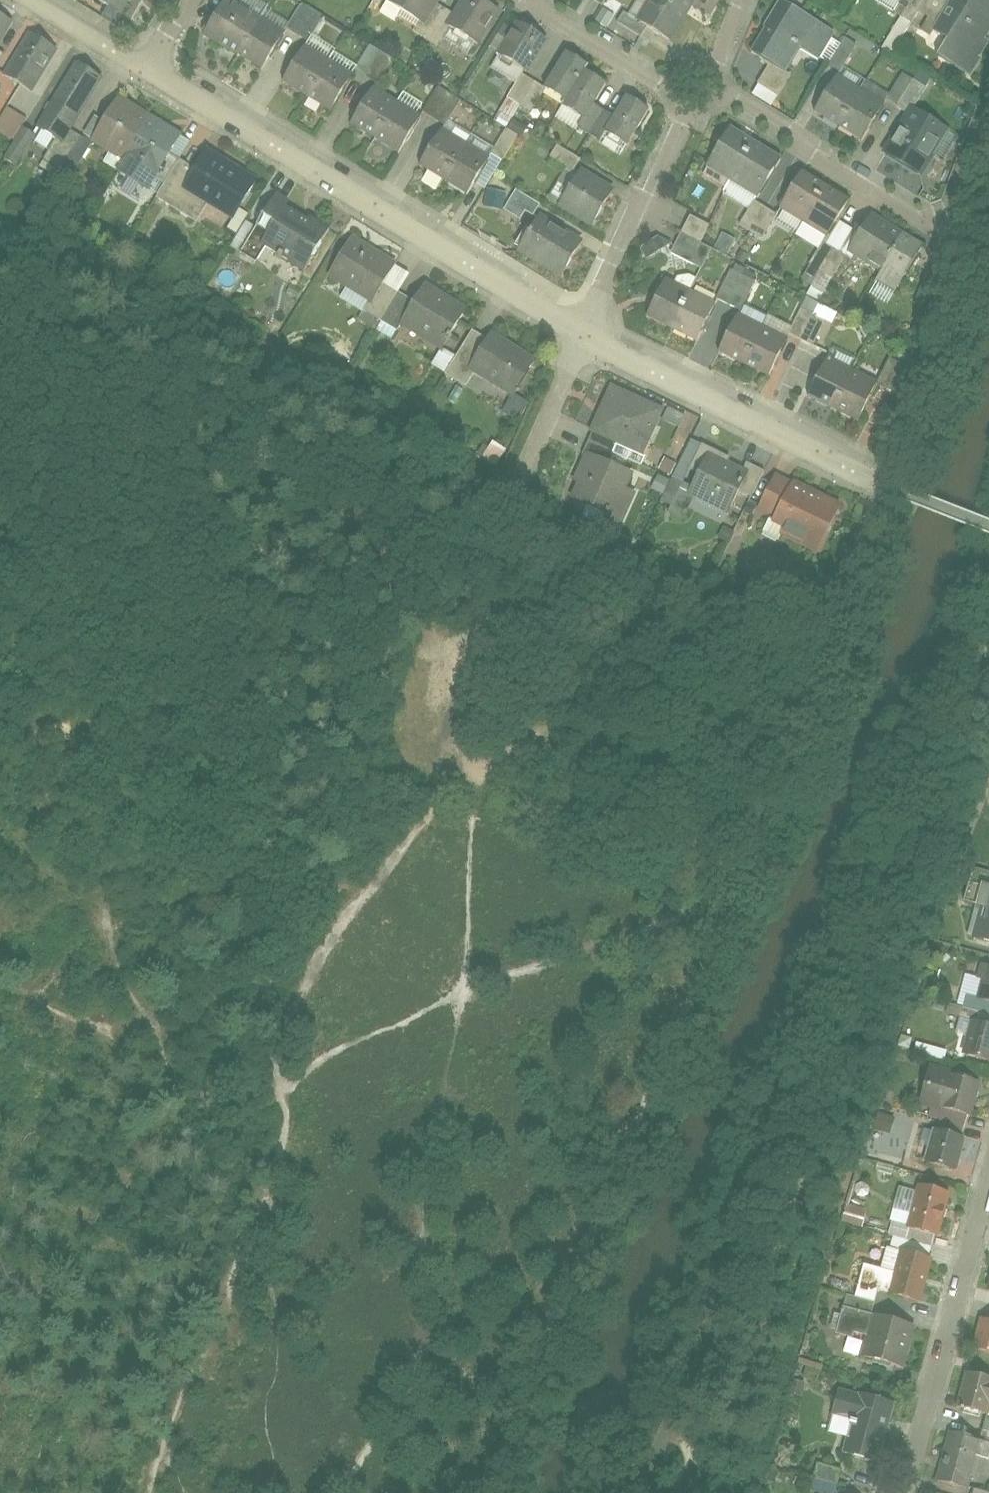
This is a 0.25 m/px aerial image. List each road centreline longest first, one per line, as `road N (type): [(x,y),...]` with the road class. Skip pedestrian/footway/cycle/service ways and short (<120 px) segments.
road 1 (residential): [(584,335),(146,66)]
road 2 (residential): [(696,82),(915,206),(958,192),(988,106)]
road 3 (residential): [(885,486),(584,335)]
road 4 (residential): [(904,1492),(988,1196)]
road 5 (residential): [(584,335),(696,82)]
road 6 (residential): [(516,494),(584,335)]
road 7 (residential): [(560,0),(696,82)]
road 8 (residential): [(146,66),(31,0)]

